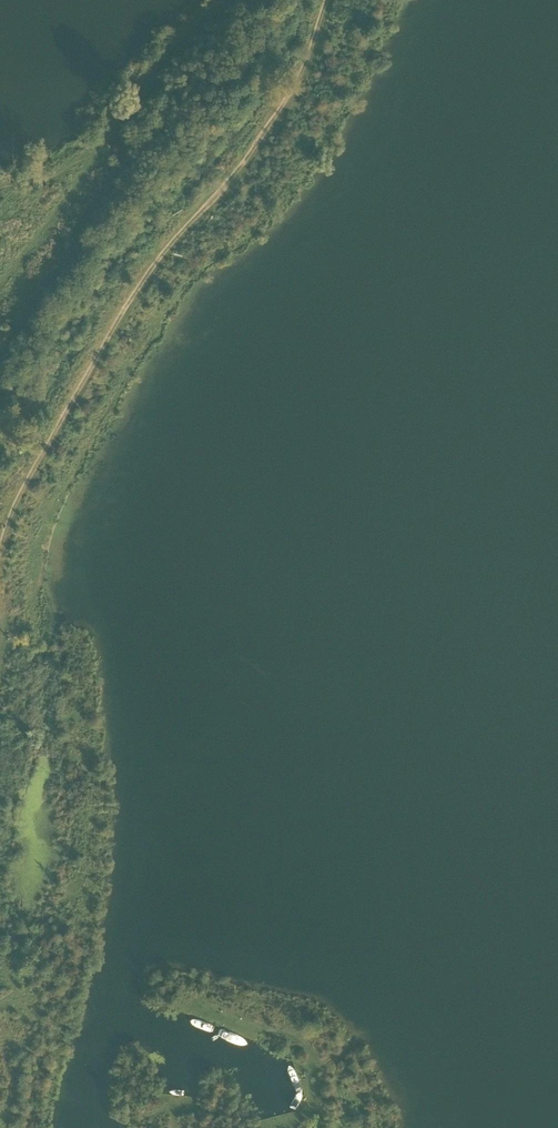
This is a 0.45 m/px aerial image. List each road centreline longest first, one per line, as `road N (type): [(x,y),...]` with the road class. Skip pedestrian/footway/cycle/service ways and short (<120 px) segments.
road 1 (track): [(327,0),(294,89),(98,354),(16,503),(0,550)]

